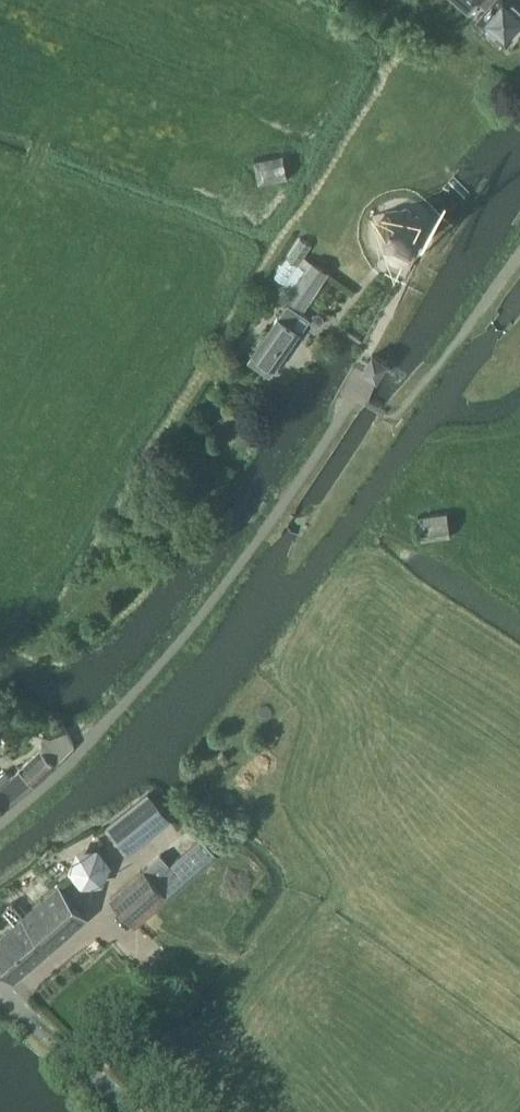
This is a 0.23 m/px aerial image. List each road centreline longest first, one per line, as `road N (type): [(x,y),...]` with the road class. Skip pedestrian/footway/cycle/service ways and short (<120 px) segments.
road 1 (unclassified): [(0,822),(80,755),(186,633),(351,404)]
road 2 (unclassified): [(127,1111),(0,983)]

